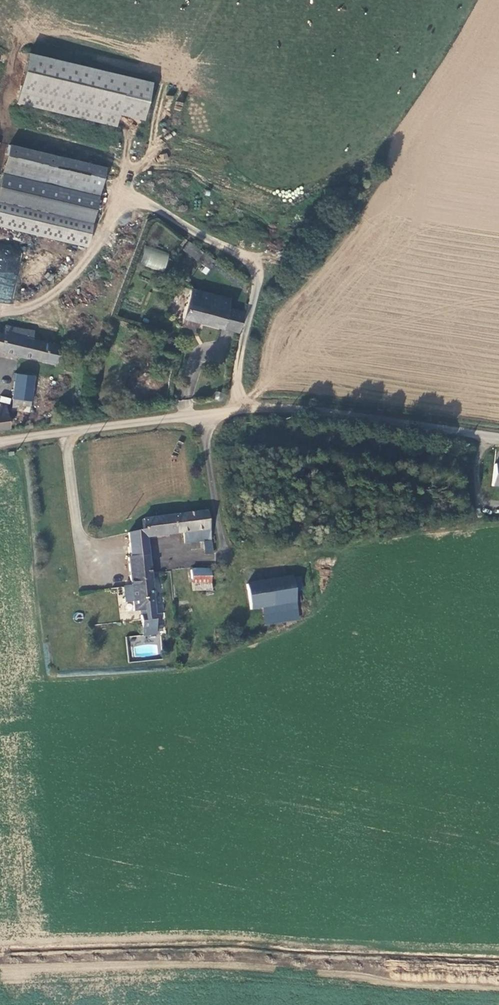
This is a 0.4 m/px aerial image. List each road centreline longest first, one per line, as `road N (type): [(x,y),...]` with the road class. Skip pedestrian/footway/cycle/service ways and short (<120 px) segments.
road 1 (unclassified): [(498,441),(238,406),(0,439)]

